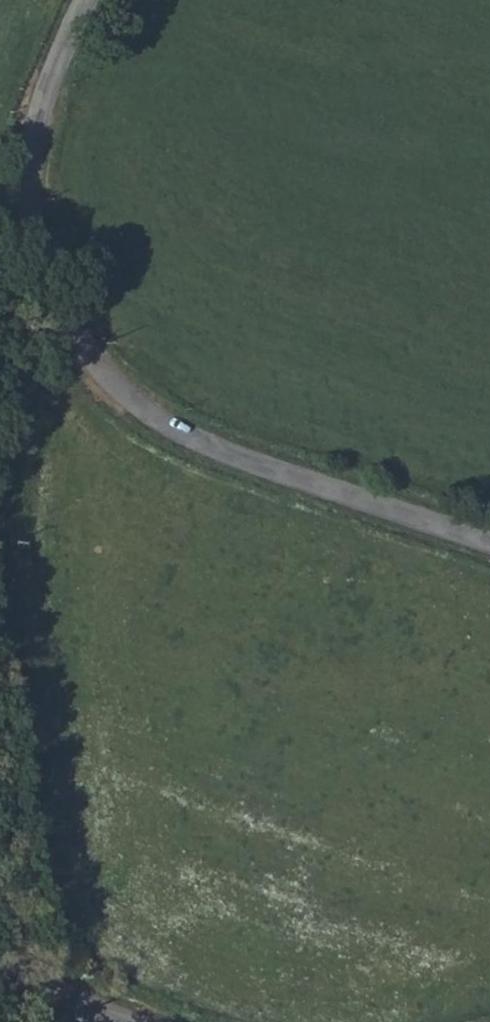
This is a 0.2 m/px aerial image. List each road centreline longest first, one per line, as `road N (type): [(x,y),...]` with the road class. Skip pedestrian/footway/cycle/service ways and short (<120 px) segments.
road 1 (unclassified): [(86,0),(56,64),(30,180),(45,291),(69,345),(147,419),(198,444),(489,542)]
road 2 (unclassified): [(135,1021),(0,964)]

